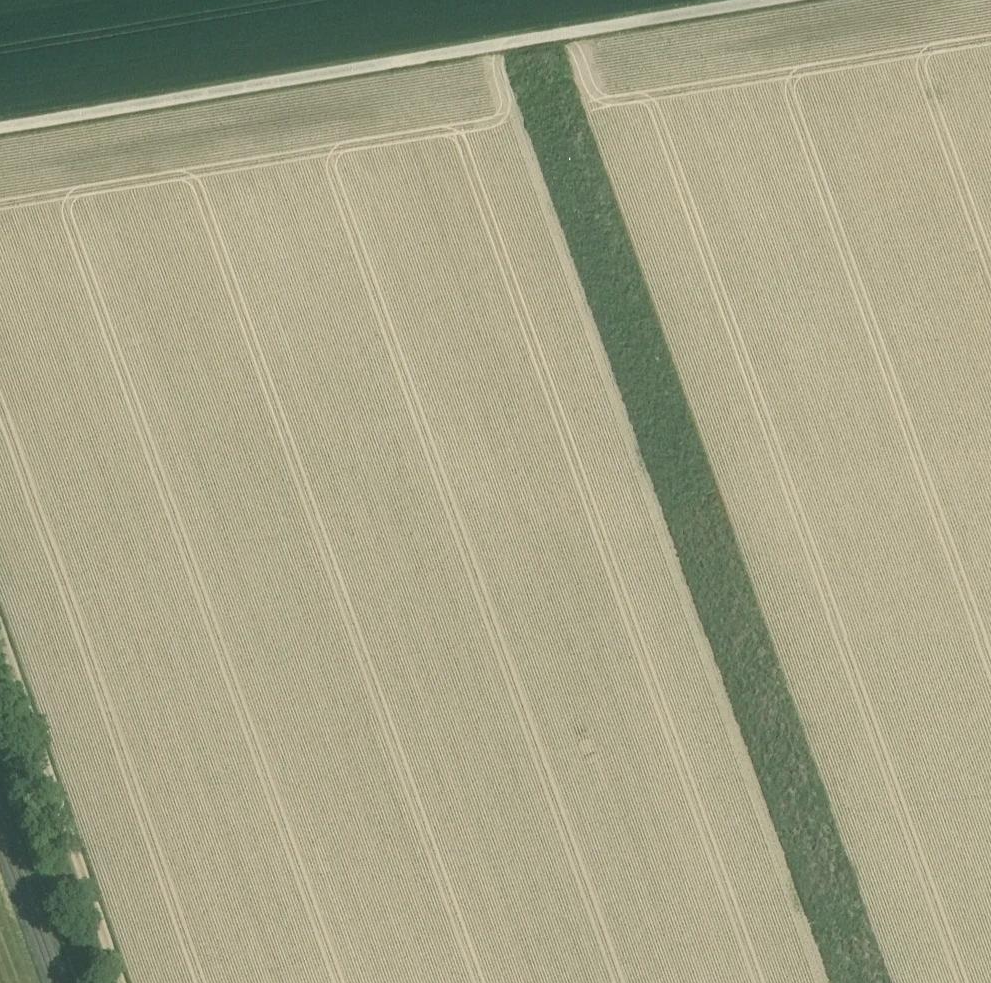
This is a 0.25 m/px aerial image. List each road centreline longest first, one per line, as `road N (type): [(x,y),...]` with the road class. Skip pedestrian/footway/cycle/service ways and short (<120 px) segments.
road 1 (track): [(0,125),(745,0)]
road 2 (track): [(0,659),(118,982)]

